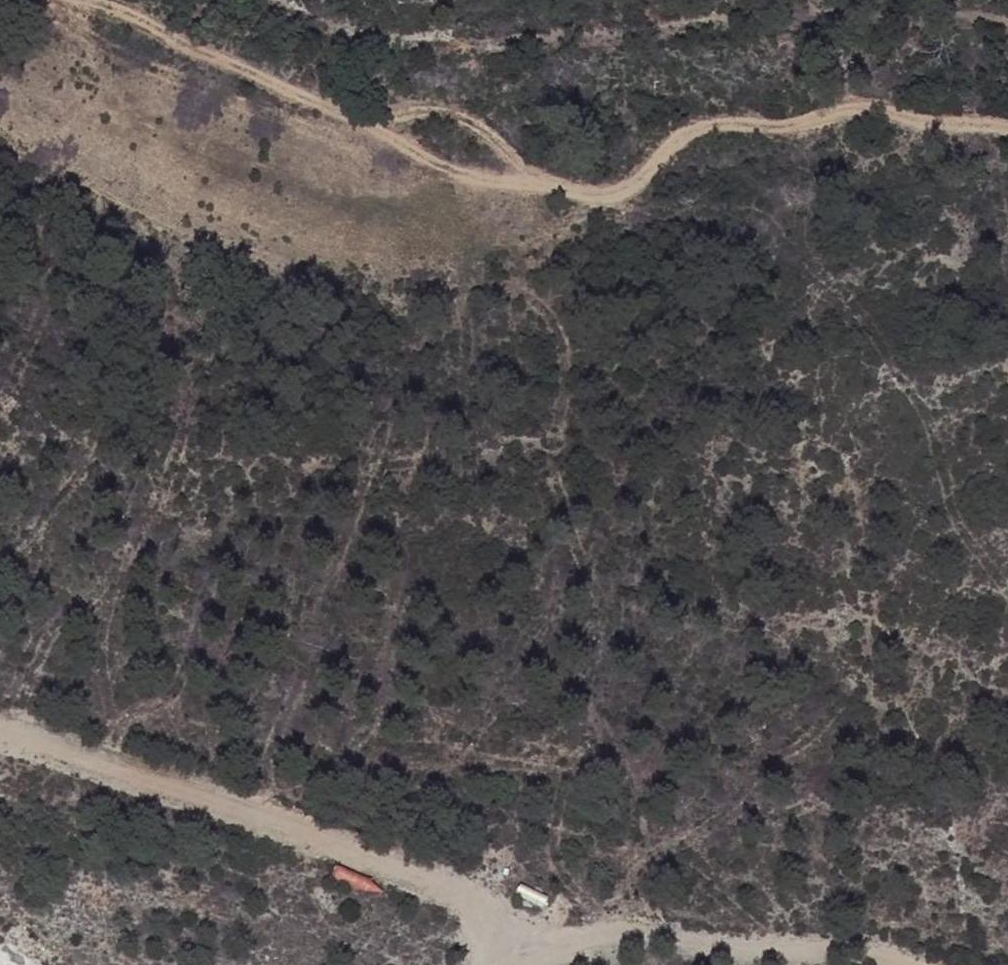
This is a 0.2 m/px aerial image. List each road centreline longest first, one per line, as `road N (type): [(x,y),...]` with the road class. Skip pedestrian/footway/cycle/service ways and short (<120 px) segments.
road 1 (track): [(86,0),(430,151),(537,183),(632,173),(714,121),(801,126),(882,111),(933,128),(1007,130)]
road 2 (track): [(560,950),(495,901),(0,728)]
road 3 (track): [(918,964),(877,953),(631,933),(560,950),(537,964)]

